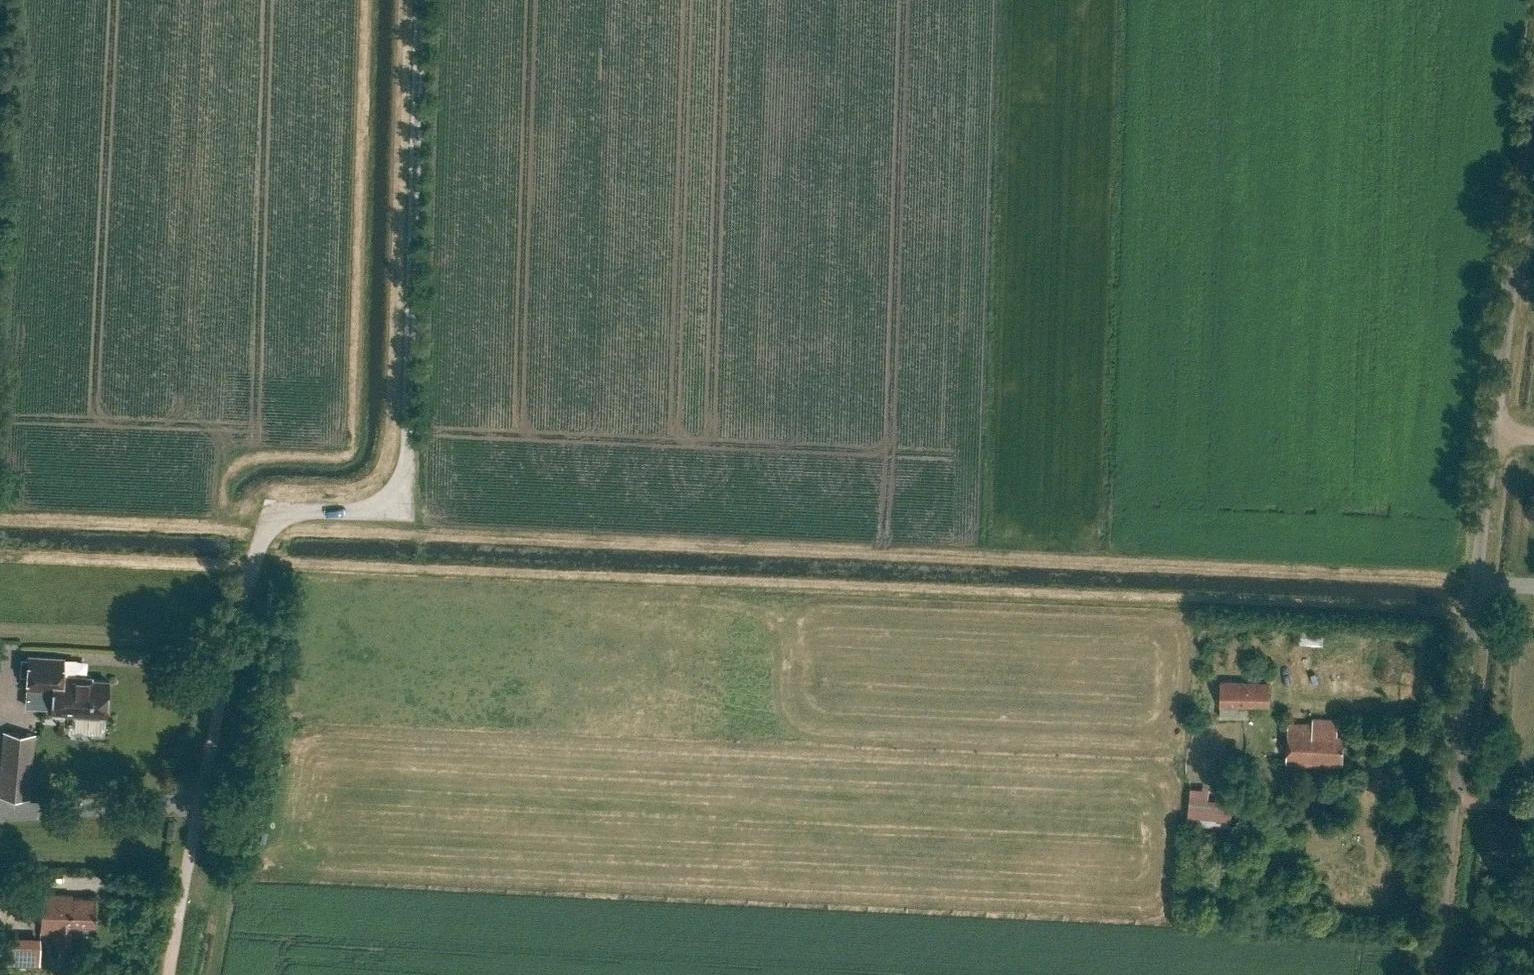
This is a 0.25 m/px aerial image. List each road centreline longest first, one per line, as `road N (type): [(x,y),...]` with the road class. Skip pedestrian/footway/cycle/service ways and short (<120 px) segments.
road 1 (unclassified): [(170,974),(218,713),(260,543),(293,512),(379,505),(406,471),(420,0)]
road 2 (unclassified): [(1437,974),(1533,126)]

